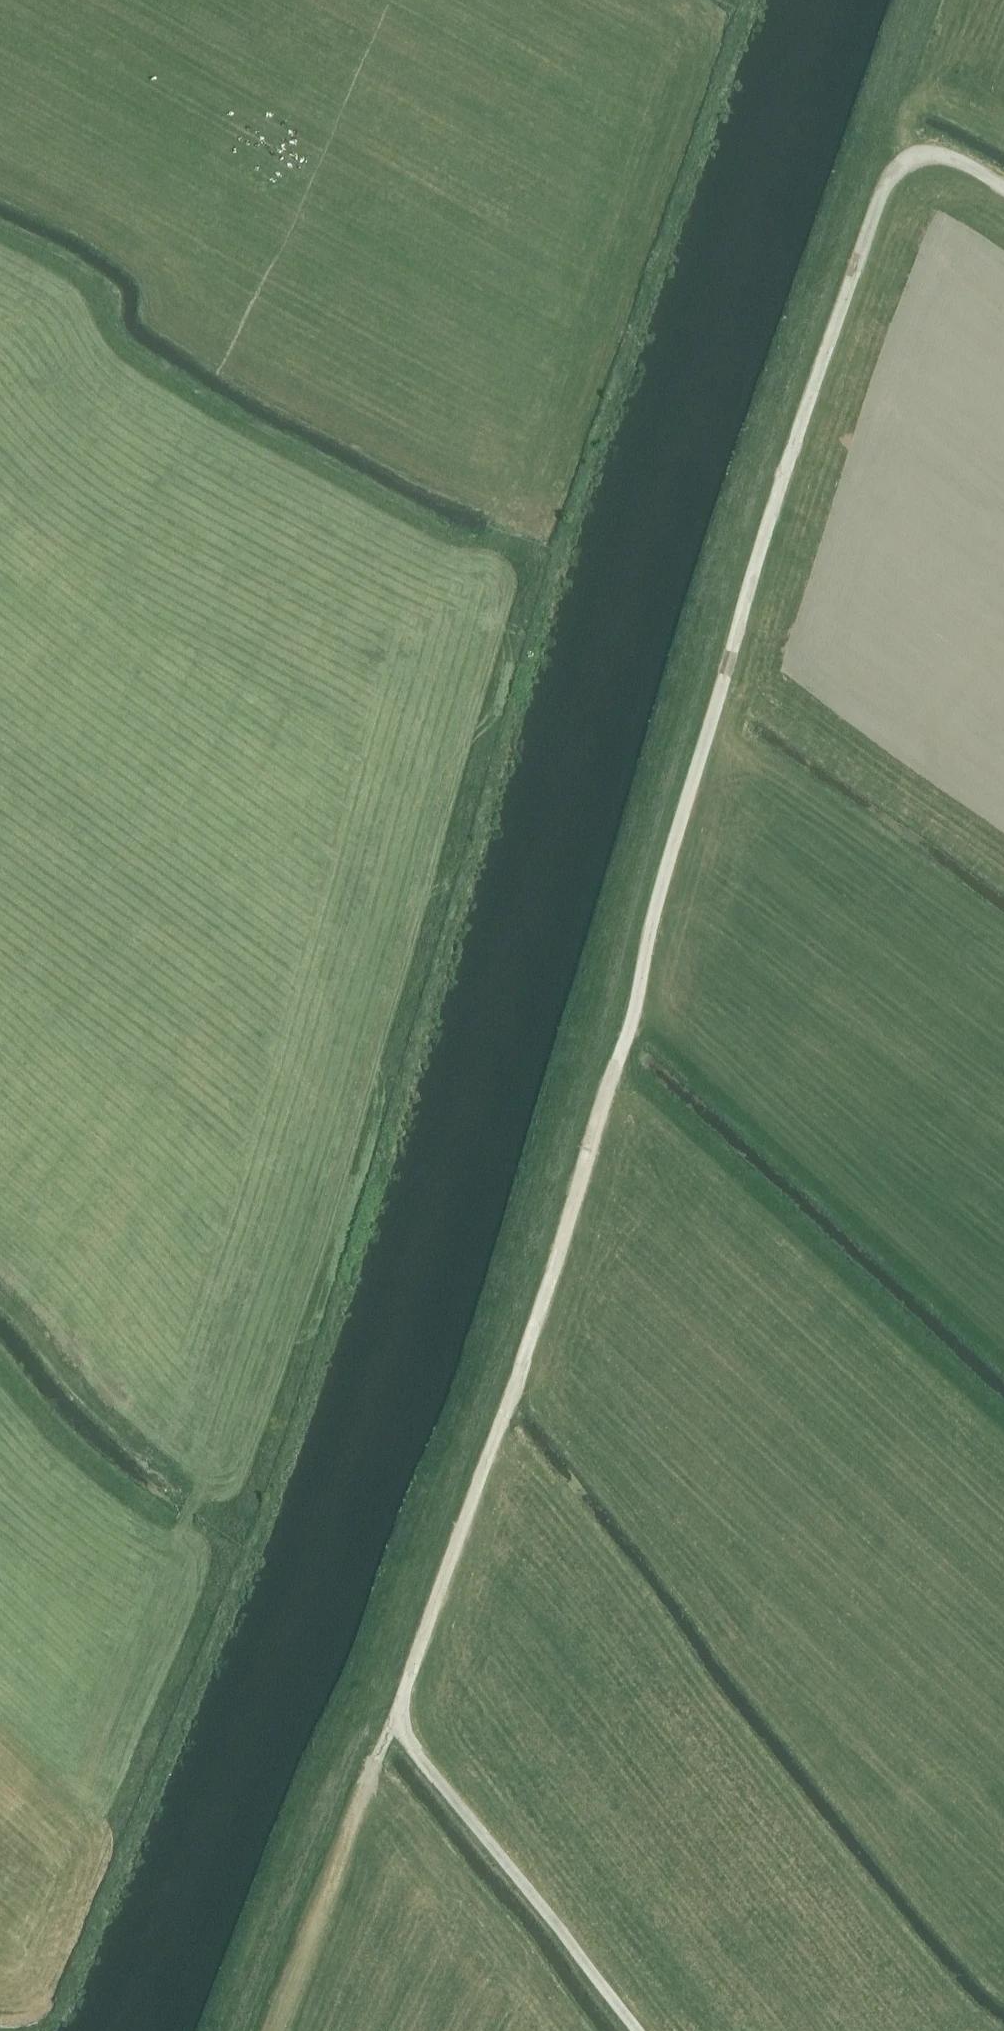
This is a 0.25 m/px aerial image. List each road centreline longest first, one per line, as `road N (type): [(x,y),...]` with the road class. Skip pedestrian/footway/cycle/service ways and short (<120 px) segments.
road 1 (track): [(361,1799),(569,1218),(770,515),(878,203),(894,171),(930,154),(1003,188)]
road 2 (track): [(638,2030),(425,1763),(399,1707)]

